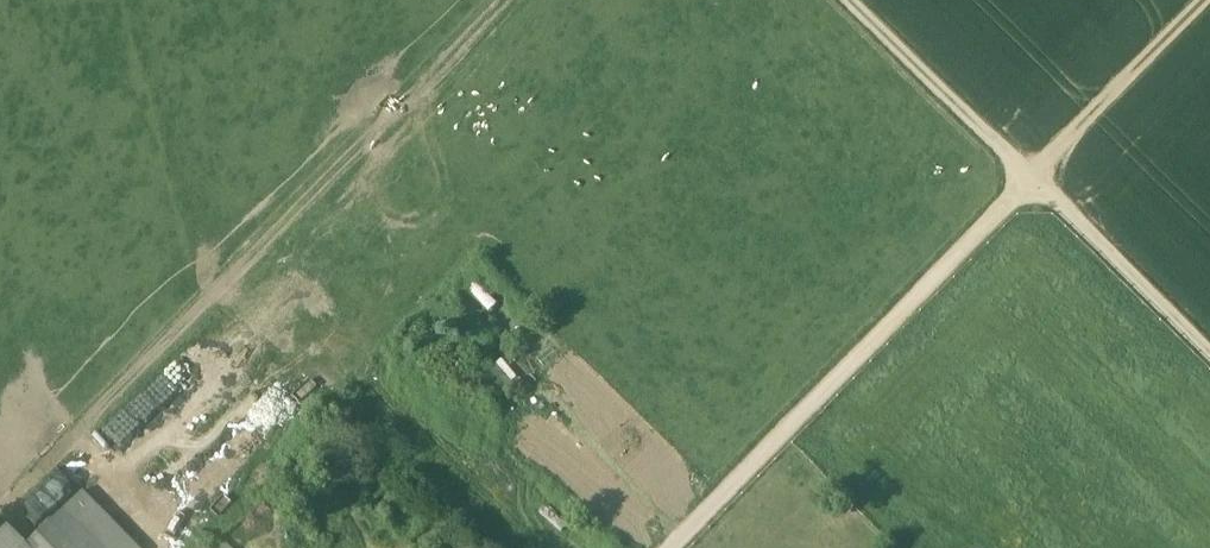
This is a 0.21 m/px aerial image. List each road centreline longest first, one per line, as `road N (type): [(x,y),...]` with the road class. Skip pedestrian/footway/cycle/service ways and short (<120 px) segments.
road 1 (track): [(168,547),(88,454),(529,0)]
road 2 (track): [(694,547),(1045,193)]
road 3 (track): [(1045,193),(849,0)]
road 4 (track): [(1045,193),(1209,17)]
road 5 (track): [(1045,193),(1209,356)]

